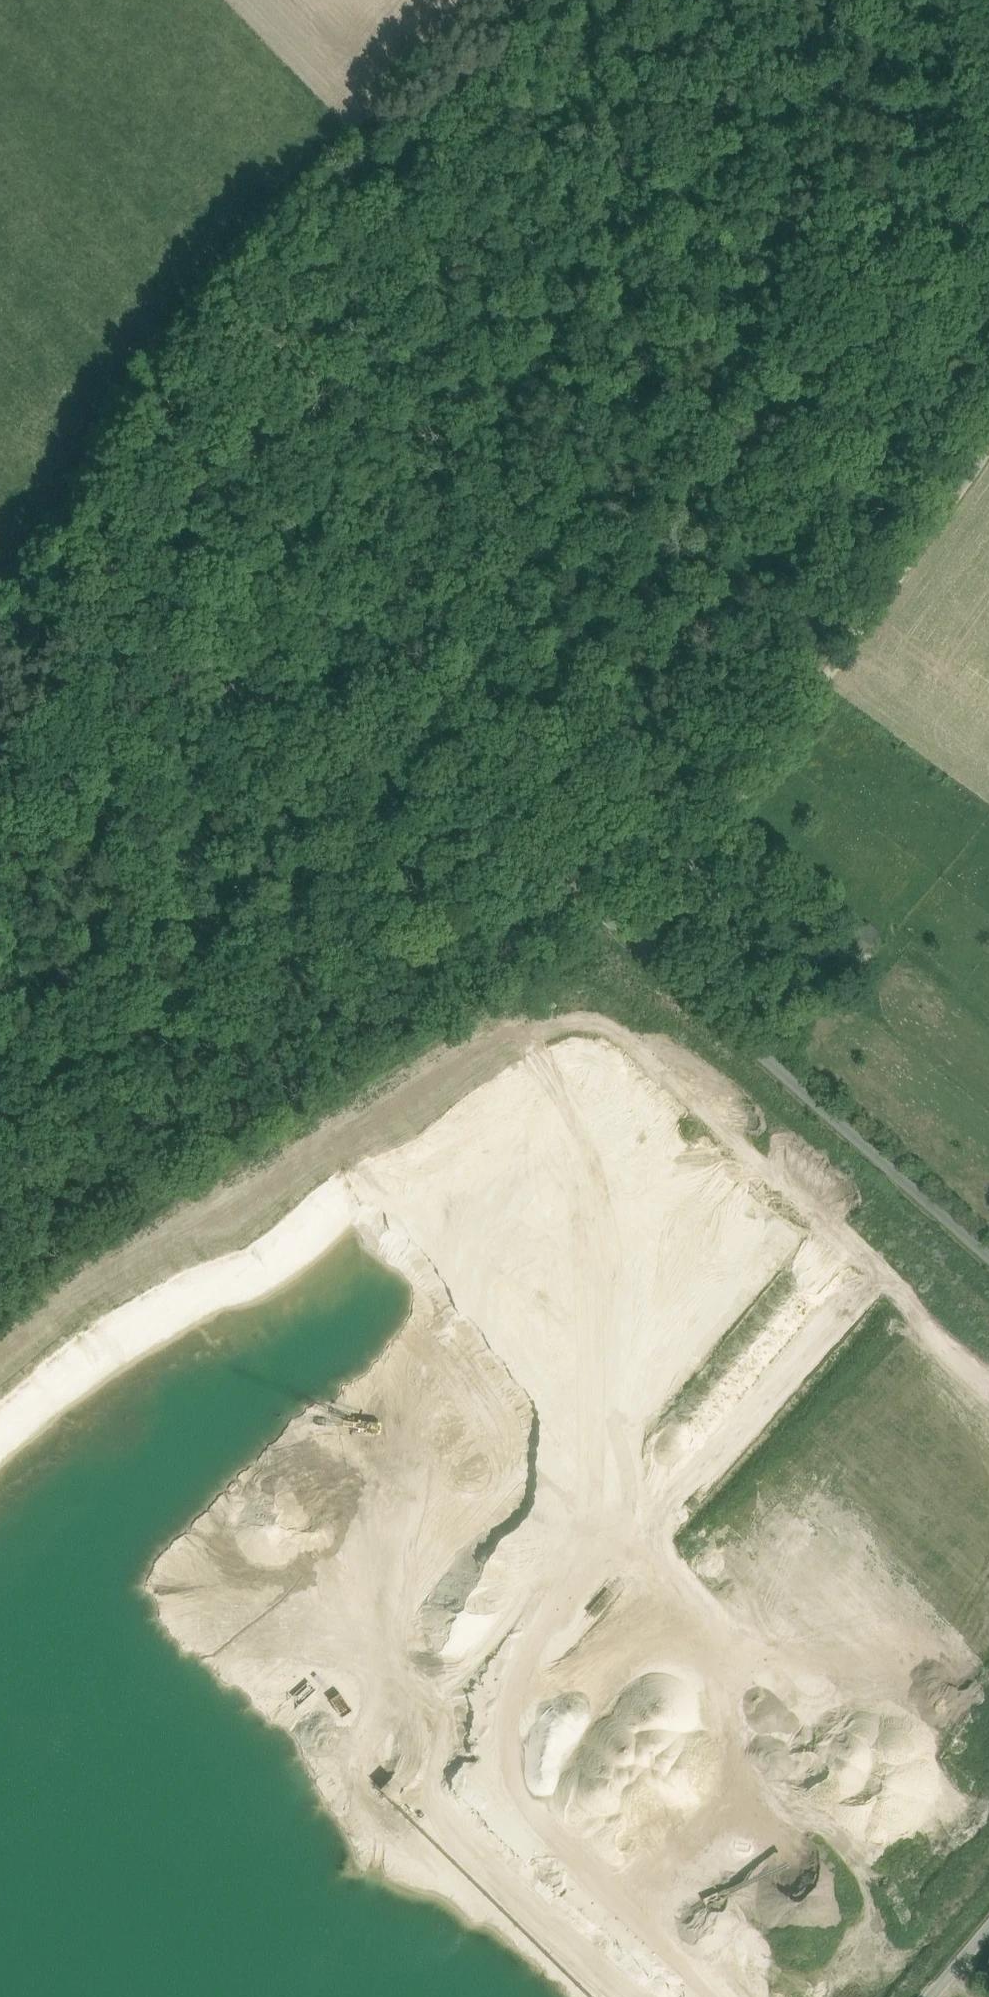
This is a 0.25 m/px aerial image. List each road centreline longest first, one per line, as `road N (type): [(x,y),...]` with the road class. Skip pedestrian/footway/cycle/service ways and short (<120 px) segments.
road 1 (unclassified): [(0,597),(199,685),(583,899)]
road 2 (unclassified): [(583,899),(988,416)]
road 3 (unclassified): [(583,899),(988,1260)]

